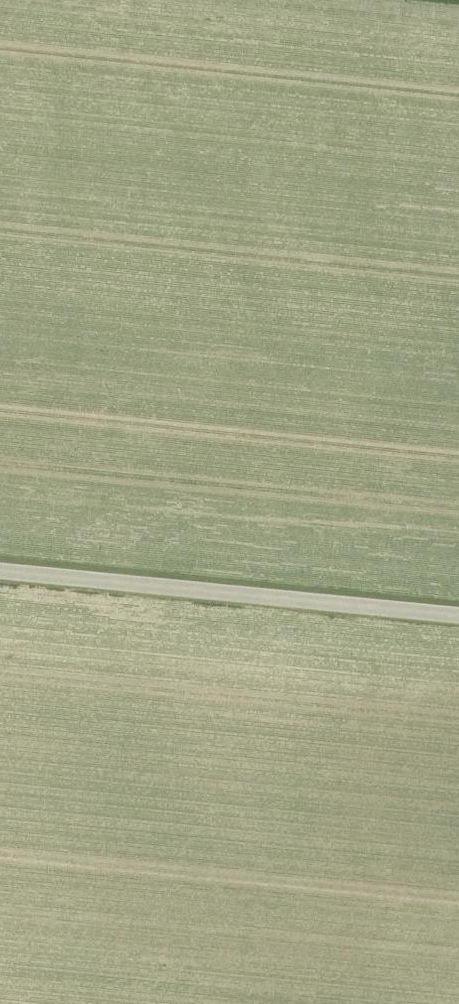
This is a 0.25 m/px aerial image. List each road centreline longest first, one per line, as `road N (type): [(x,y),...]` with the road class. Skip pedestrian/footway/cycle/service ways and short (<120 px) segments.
road 1 (unclassified): [(0,574),(458,621)]

